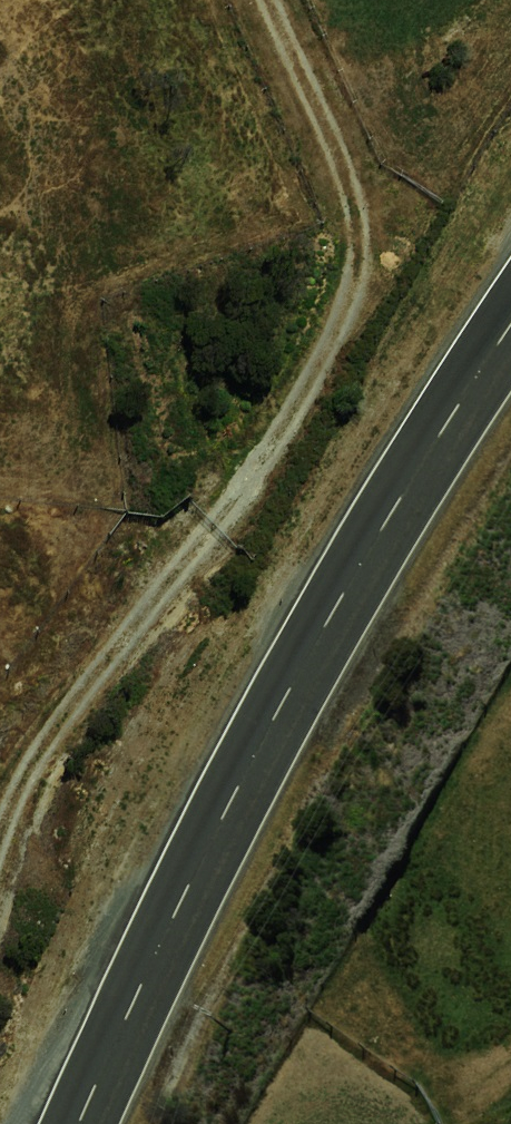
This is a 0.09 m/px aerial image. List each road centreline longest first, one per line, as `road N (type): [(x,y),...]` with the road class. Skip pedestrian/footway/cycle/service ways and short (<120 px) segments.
road 1 (track): [(0,815),(9,788),(173,575),(335,330),(340,194),(268,0)]
road 2 (primary): [(79,1123),(224,815),(334,611),(510,323)]

